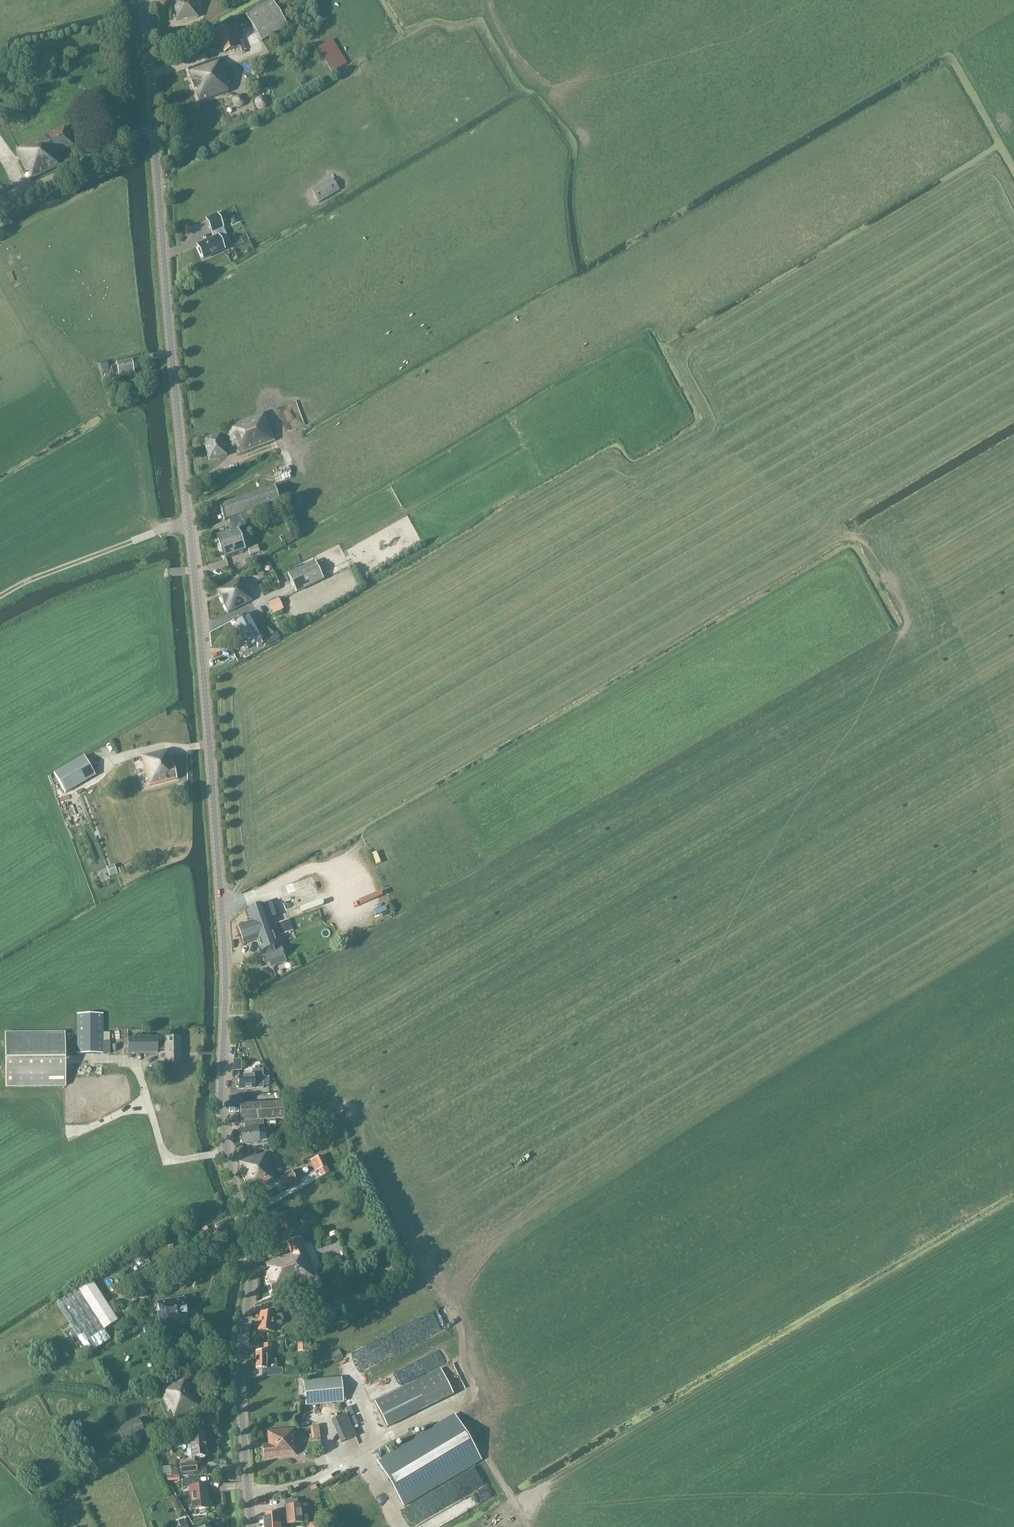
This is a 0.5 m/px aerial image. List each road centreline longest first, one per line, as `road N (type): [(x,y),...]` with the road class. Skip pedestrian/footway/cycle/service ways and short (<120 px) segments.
road 1 (tertiary): [(250,1526),(239,1362),(252,1256),(222,1137),(221,892),(143,0)]
road 2 (track): [(0,593),(189,527)]

